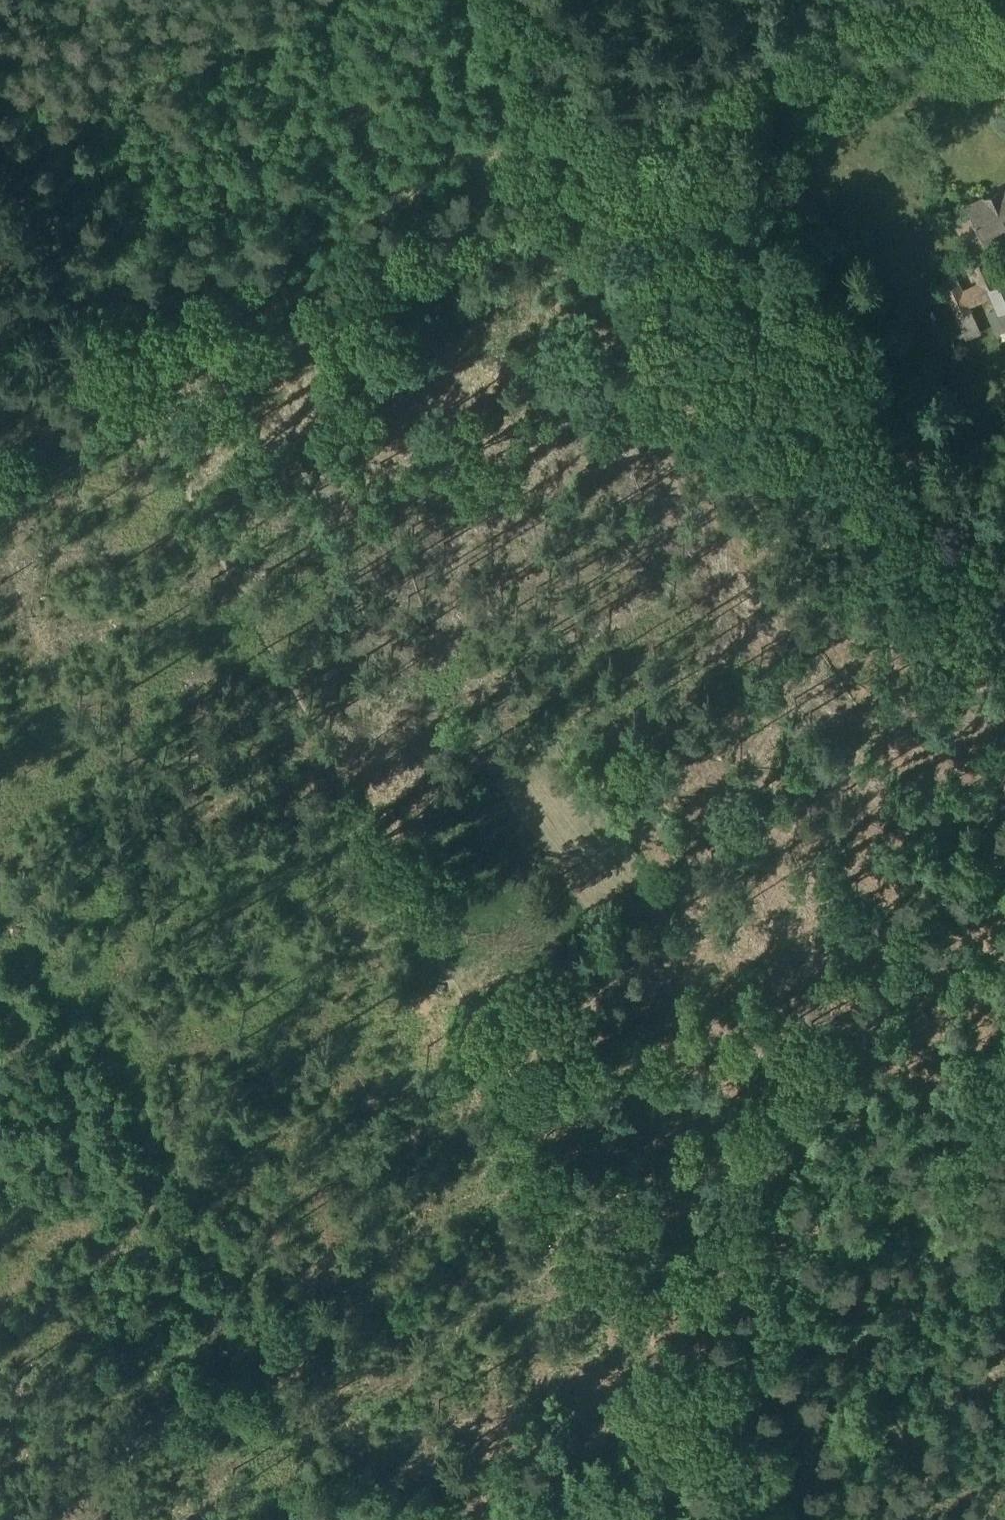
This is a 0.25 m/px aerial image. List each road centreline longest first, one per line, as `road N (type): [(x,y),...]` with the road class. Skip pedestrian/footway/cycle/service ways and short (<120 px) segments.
road 1 (track): [(26,141),(49,114),(282,0)]

